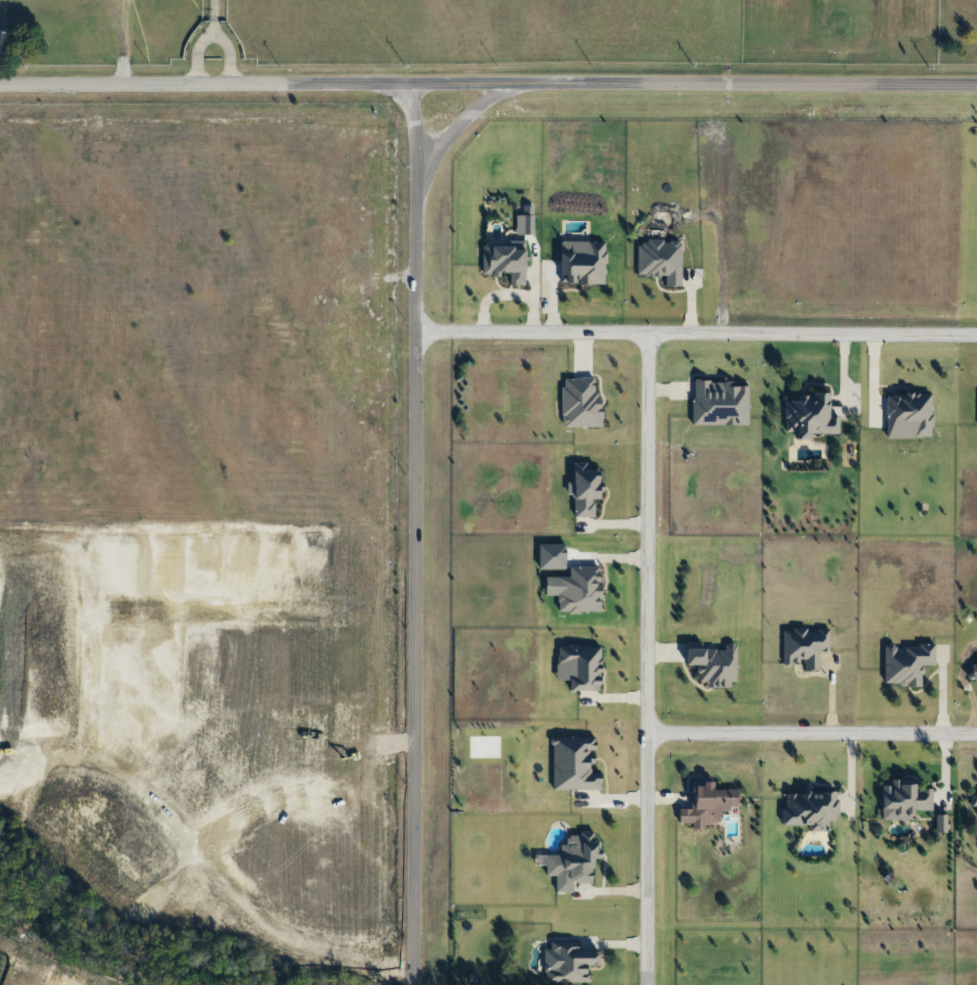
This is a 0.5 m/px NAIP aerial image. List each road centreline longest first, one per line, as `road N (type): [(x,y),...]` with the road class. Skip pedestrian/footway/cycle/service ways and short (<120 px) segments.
road 1 (tertiary): [(413,984),(413,86)]
road 2 (tertiary): [(721,85),(0,86)]
road 3 (residential): [(643,331),(643,984)]
road 4 (residential): [(414,329),(976,333)]
road 5 (residential): [(414,859),(214,853),(148,839),(37,792),(0,788)]
road 6 (residential): [(642,735),(976,736)]
road 7 (residential): [(269,662),(206,666),(115,626),(0,613)]
road 8 (tertiary): [(976,85),(721,85)]
road 9 (tertiary): [(417,199),(433,157),(483,96),(525,85)]
road 10 (residential): [(415,551),(284,555)]

